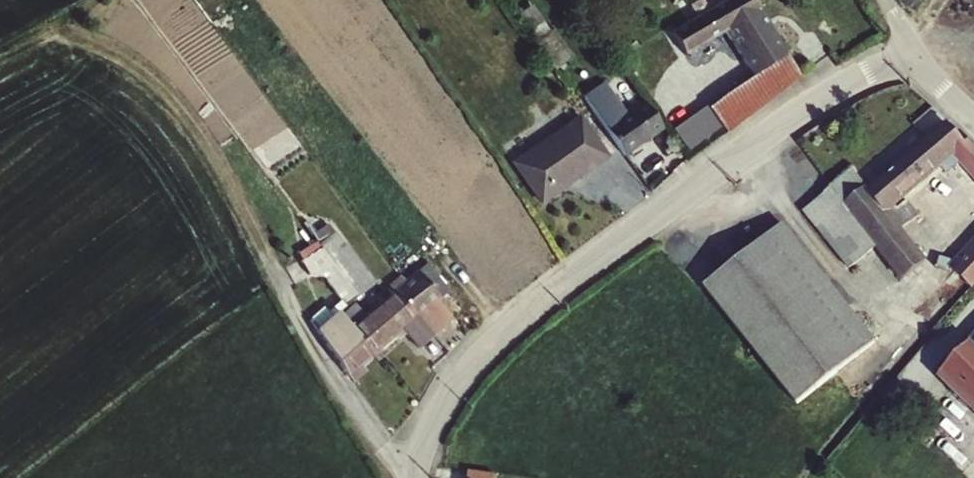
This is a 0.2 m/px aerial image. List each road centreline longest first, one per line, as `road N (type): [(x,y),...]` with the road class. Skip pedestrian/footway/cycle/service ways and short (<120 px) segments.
road 1 (residential): [(915,51),(790,118),(502,334),(439,410),(417,477)]

